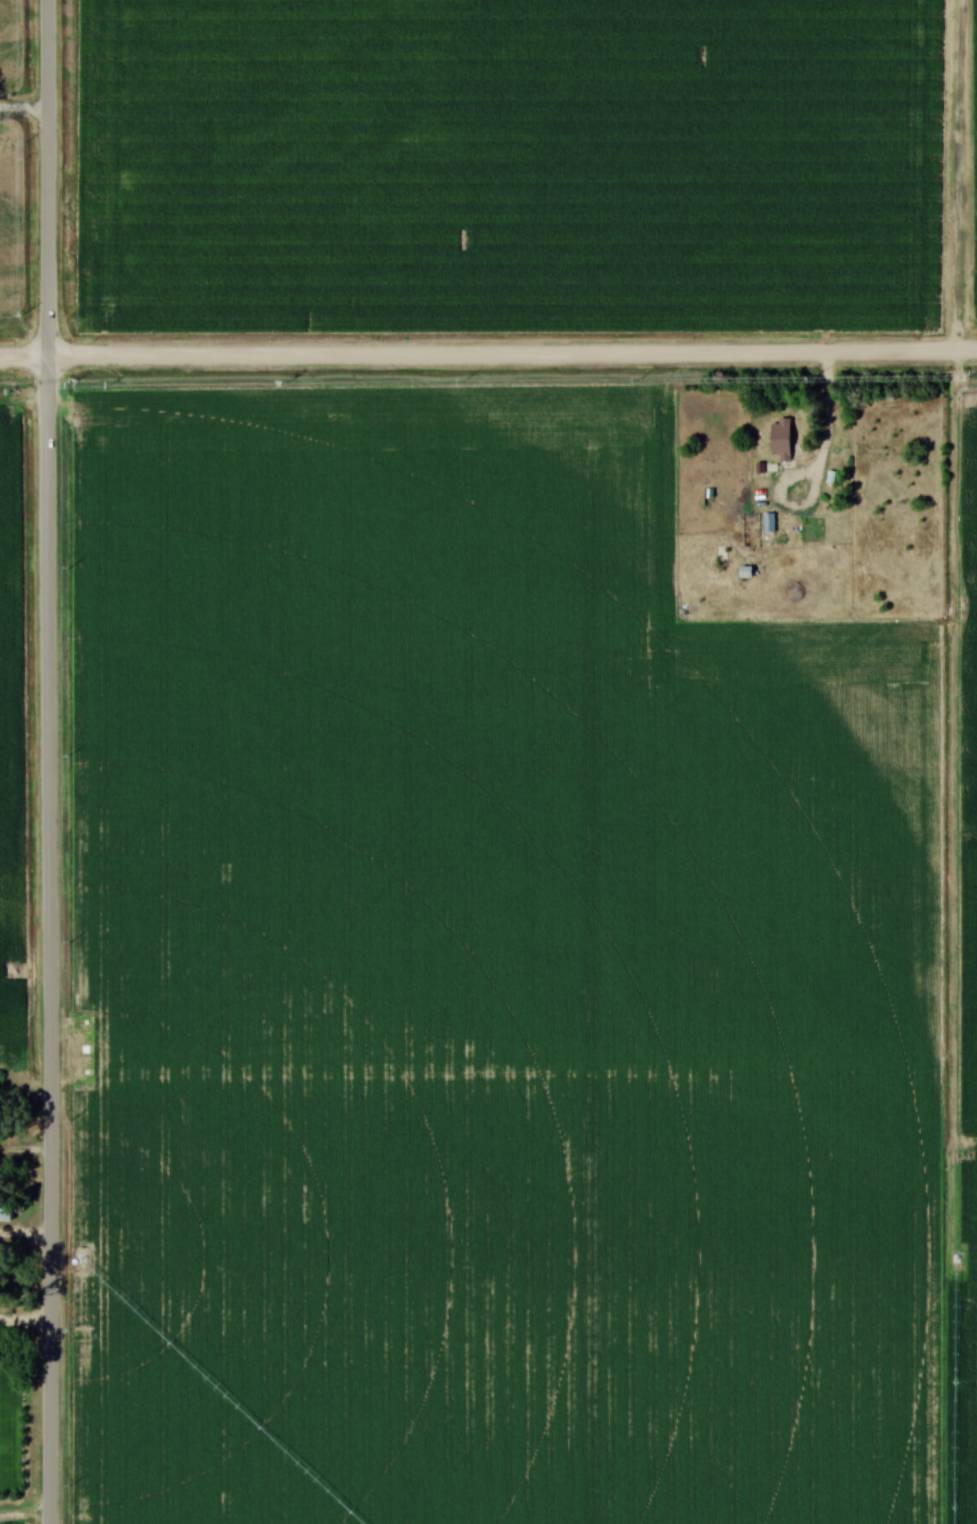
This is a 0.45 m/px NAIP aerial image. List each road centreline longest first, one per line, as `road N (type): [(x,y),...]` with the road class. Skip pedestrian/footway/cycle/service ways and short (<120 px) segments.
road 1 (tertiary): [(50,1523),(46,0)]
road 2 (residential): [(0,356),(976,353)]

